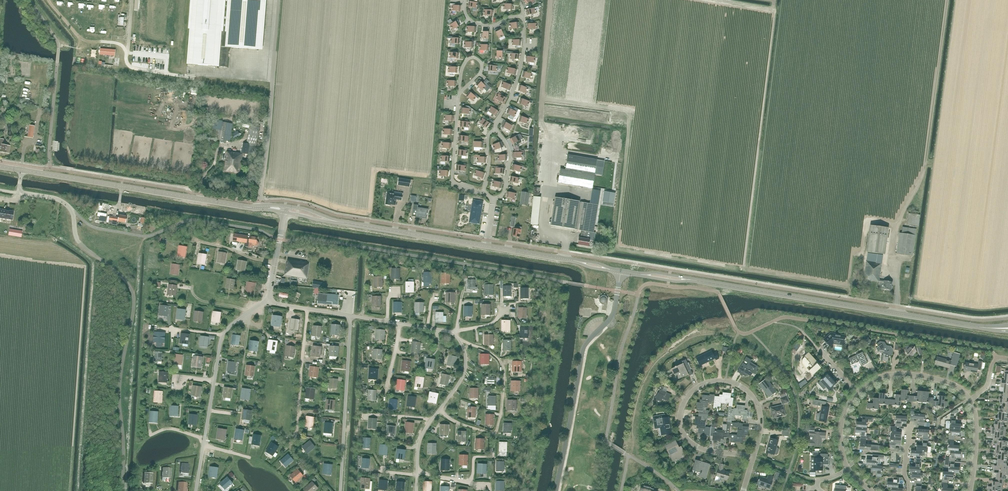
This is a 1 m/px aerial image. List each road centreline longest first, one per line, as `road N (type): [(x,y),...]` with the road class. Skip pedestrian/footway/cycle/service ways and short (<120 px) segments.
road 1 (unclassified): [(123,490),(119,398),(134,297),(80,243),(69,206),(19,192)]
road 2 (tertiary): [(1006,328),(691,280)]
road 3 (unclassified): [(556,490),(582,350),(612,315),(620,271)]
road 4 (tertiary): [(244,206),(20,170)]
road 5 (residential): [(753,457),(761,429),(756,402),(725,382),(707,383),(687,399),(681,430),(697,447),(725,453)]
road 6 (track): [(628,456),(638,392),(663,353),(702,329),(736,338)]
road 7 (unclassified): [(261,205),(274,52)]
road 8 (tertiary): [(487,246),(340,222)]
road 9 (residential): [(969,399),(950,383),(912,374),(879,379),(857,393)]

